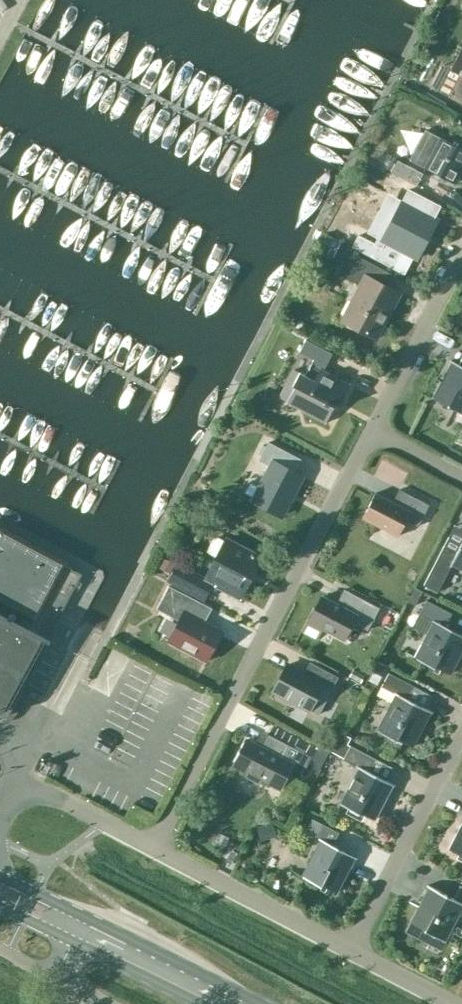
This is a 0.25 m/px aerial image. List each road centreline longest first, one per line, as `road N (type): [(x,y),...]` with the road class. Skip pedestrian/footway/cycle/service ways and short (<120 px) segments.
road 1 (residential): [(159,845),(377,427)]
road 2 (residential): [(356,945),(461,740)]
road 3 (residential): [(356,945),(159,845)]
road 4 (primary): [(261,1003),(86,917)]
road 5 (residential): [(461,263),(377,427)]
road 6 (residential): [(159,845),(22,777)]
road 7 (primary): [(74,941),(206,1003)]

